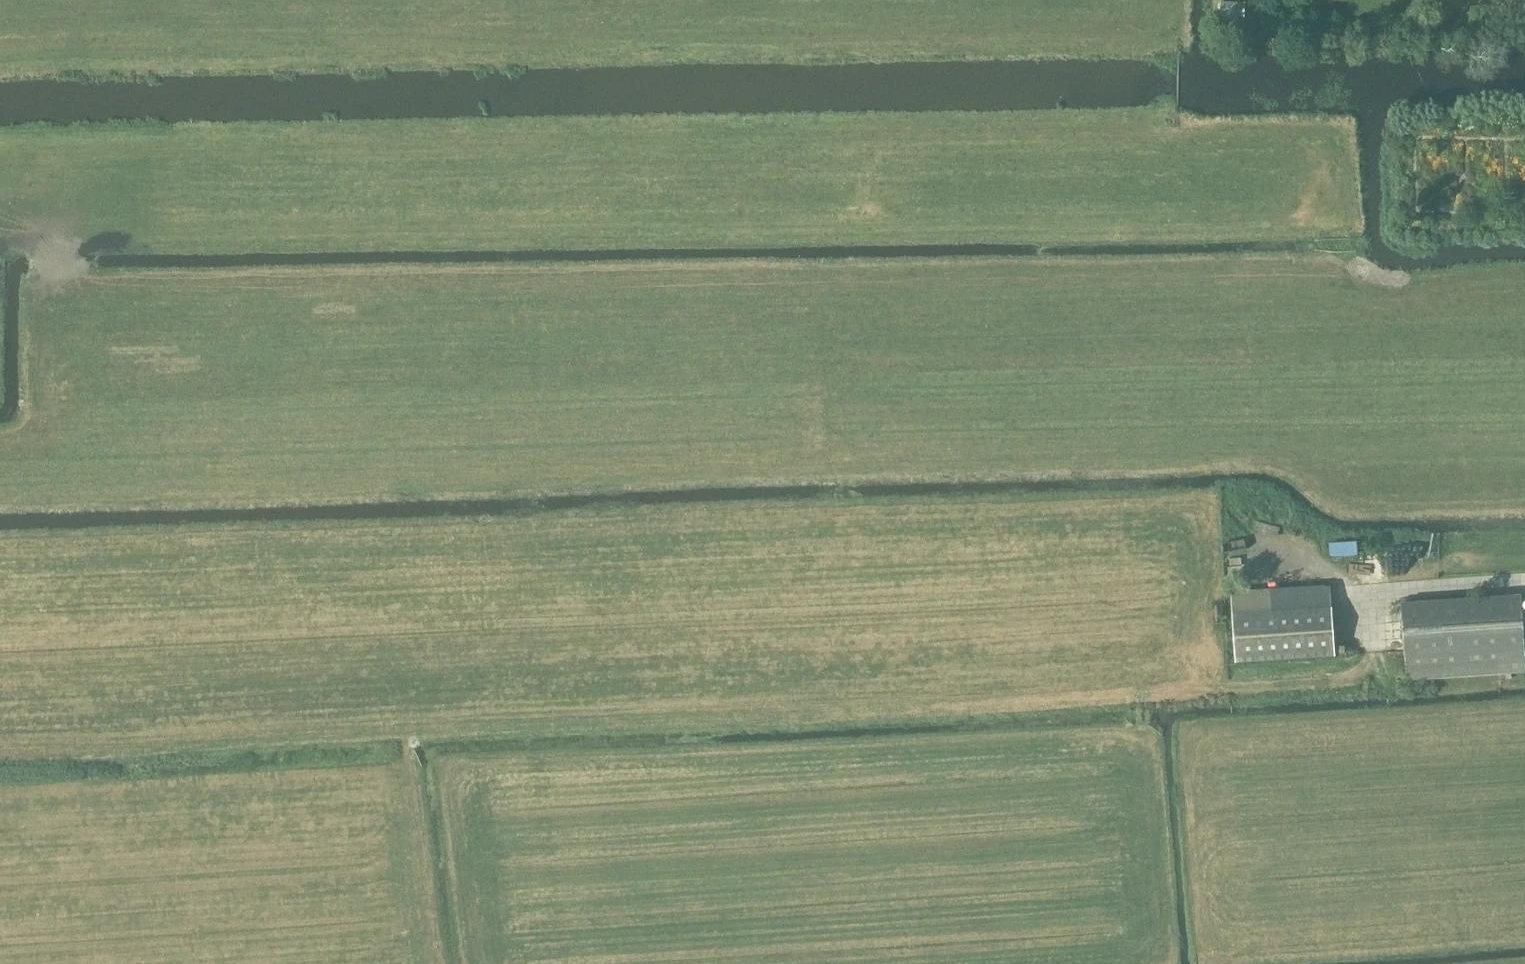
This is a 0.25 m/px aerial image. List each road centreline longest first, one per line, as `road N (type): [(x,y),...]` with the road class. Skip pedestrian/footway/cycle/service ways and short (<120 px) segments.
road 1 (track): [(1524,583),(1365,594)]

